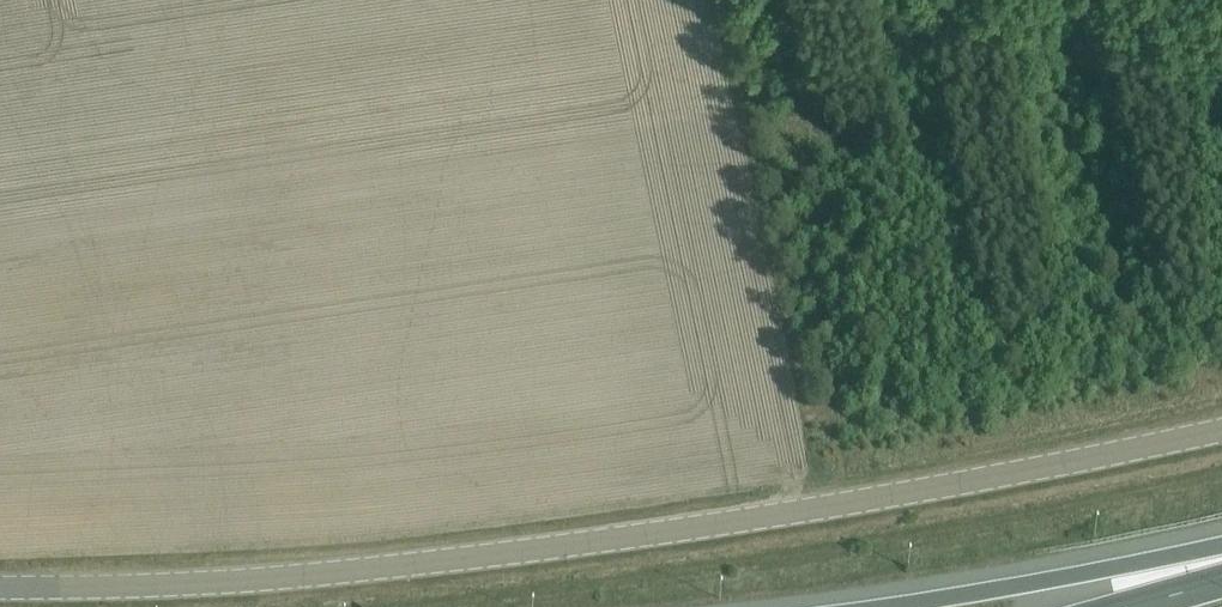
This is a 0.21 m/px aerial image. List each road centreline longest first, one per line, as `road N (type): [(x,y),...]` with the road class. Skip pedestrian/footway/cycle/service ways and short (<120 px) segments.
road 1 (unclassified): [(1221,429),(651,534),(229,581),(0,587)]
road 2 (motorway): [(1221,559),(1107,569),(883,606)]

